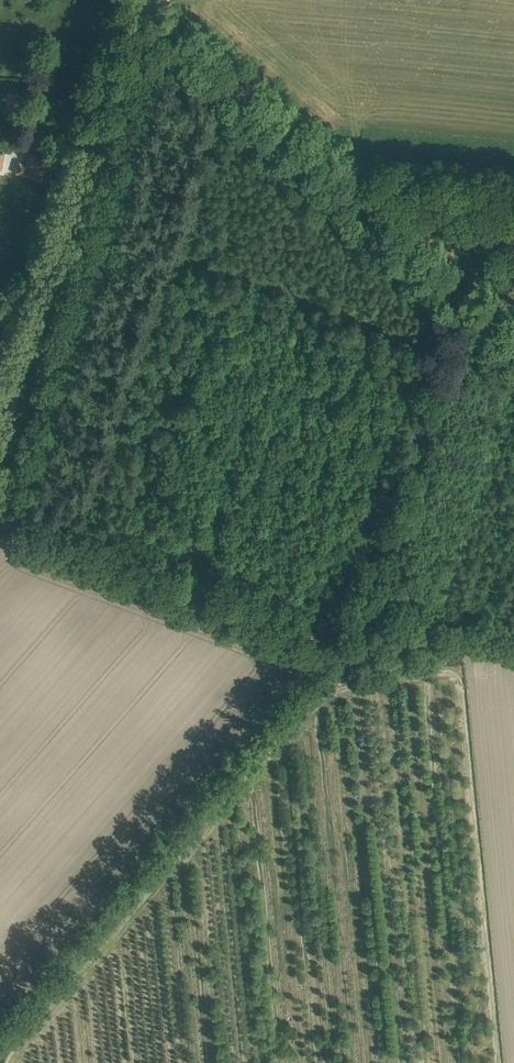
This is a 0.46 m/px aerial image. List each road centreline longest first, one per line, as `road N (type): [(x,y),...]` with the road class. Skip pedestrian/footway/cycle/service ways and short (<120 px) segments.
road 1 (unclassified): [(513,342),(146,0)]
road 2 (unclassified): [(34,332),(135,0)]
road 3 (track): [(513,201),(348,188)]

